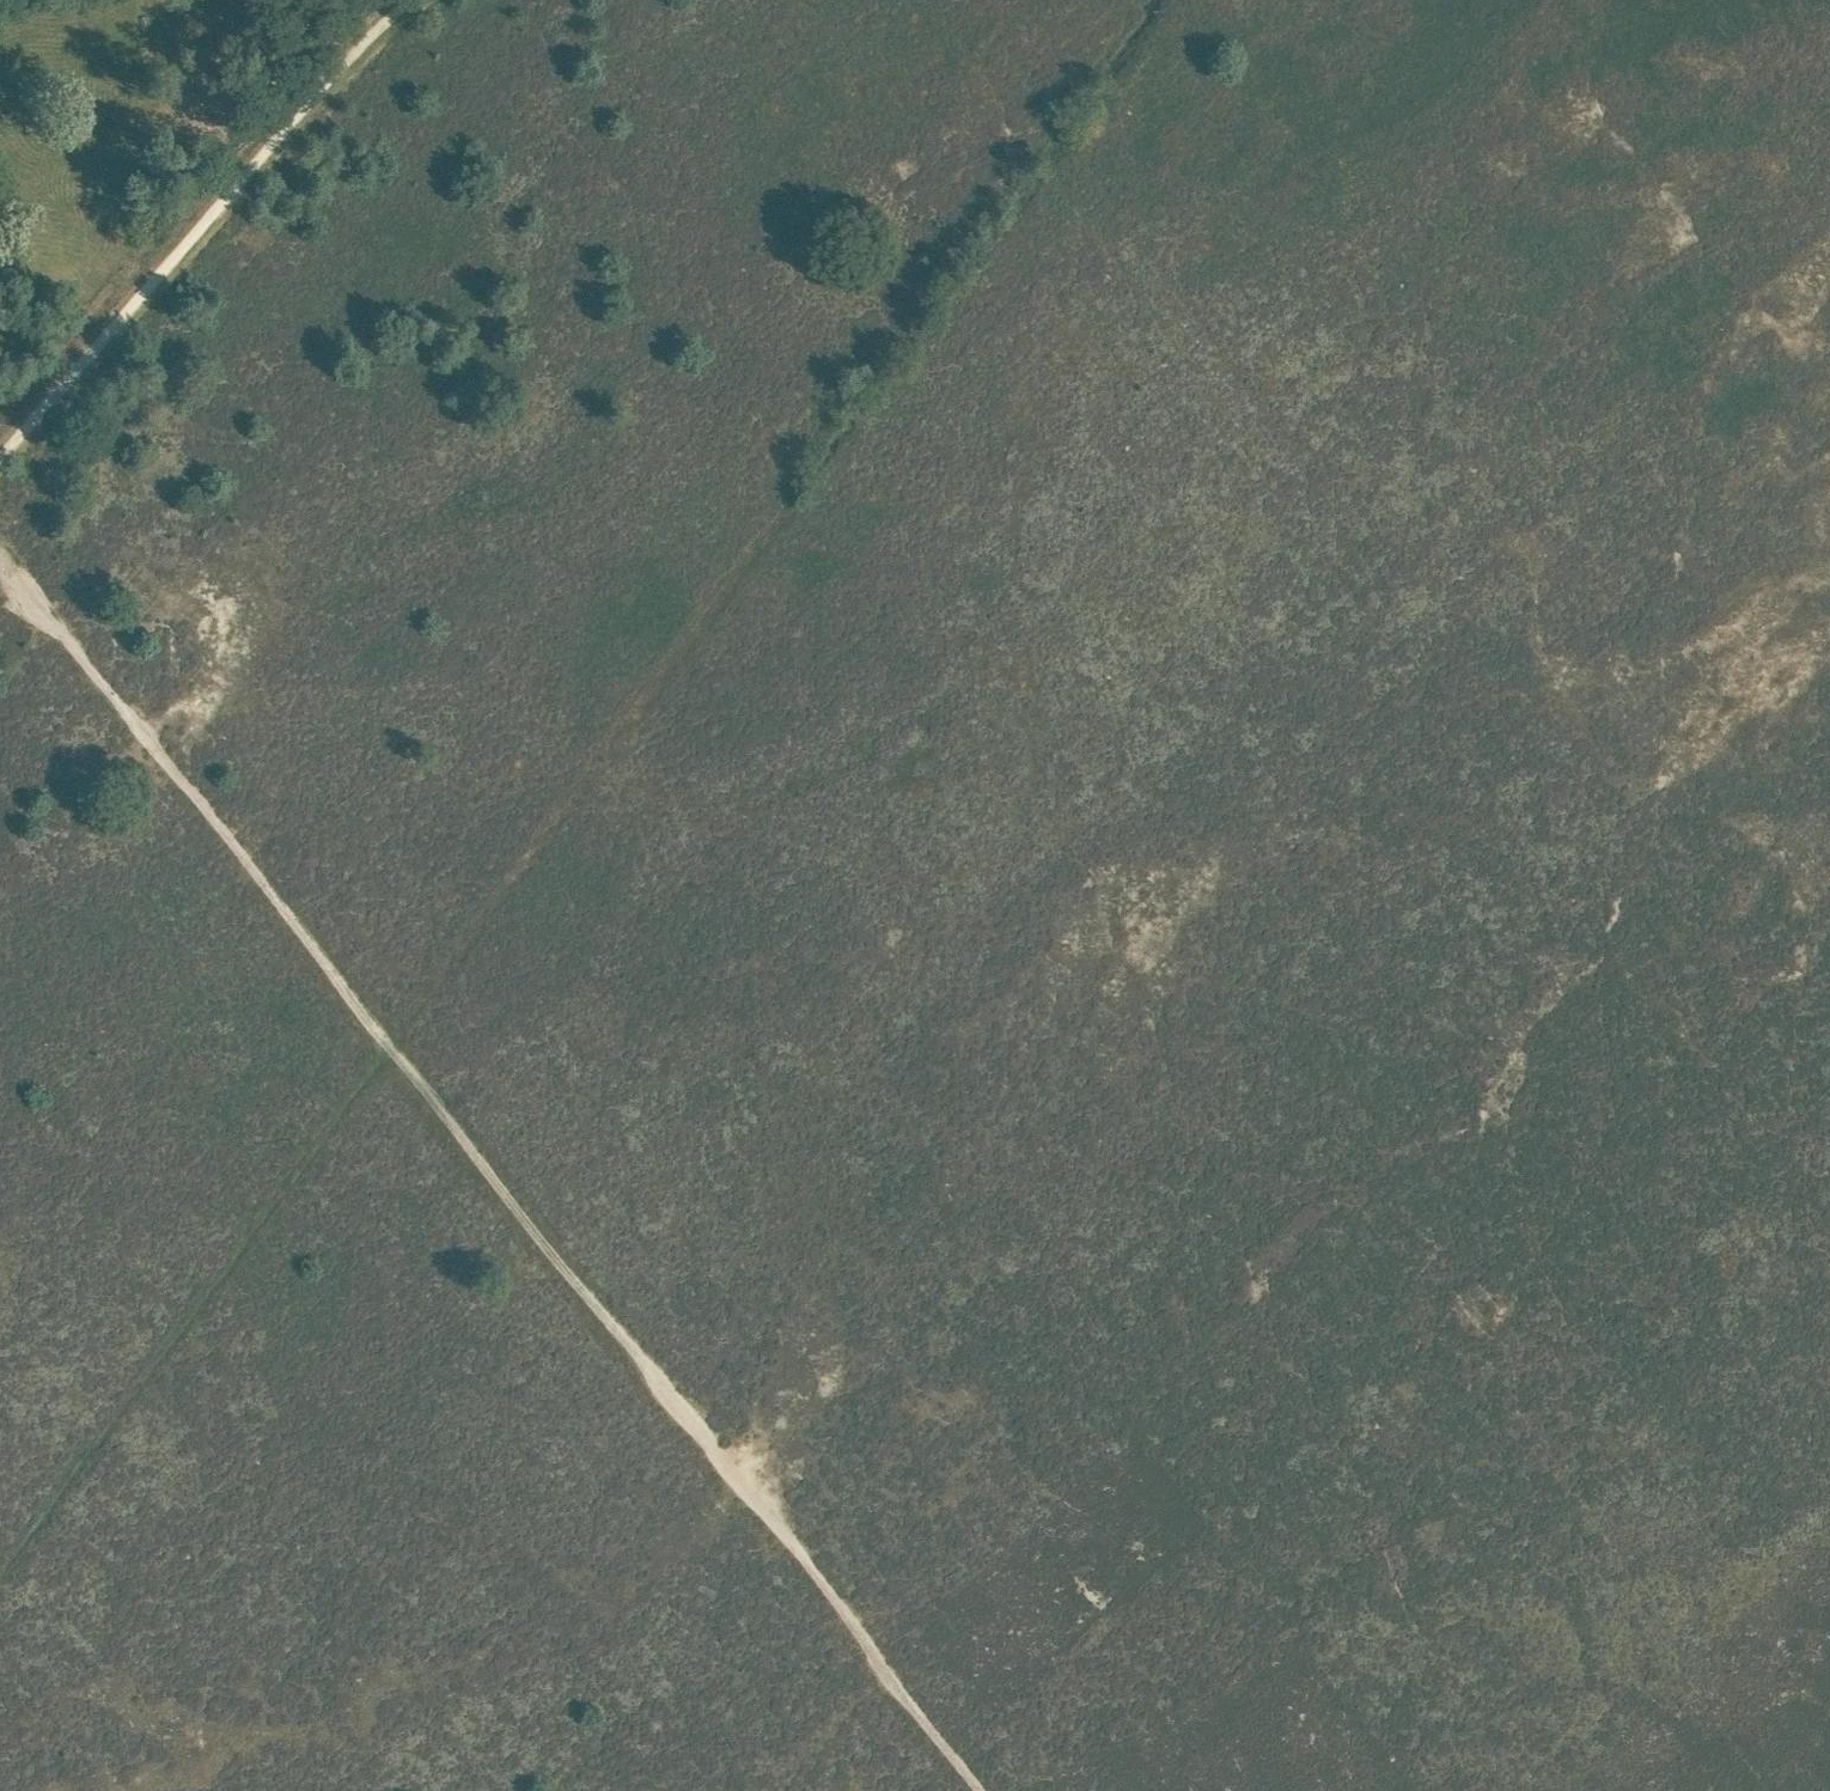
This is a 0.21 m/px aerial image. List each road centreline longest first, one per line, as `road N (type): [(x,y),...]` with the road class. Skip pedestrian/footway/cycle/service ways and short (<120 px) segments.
road 1 (track): [(0,549),(993,1790)]
road 2 (track): [(415,0),(355,52),(0,469)]

